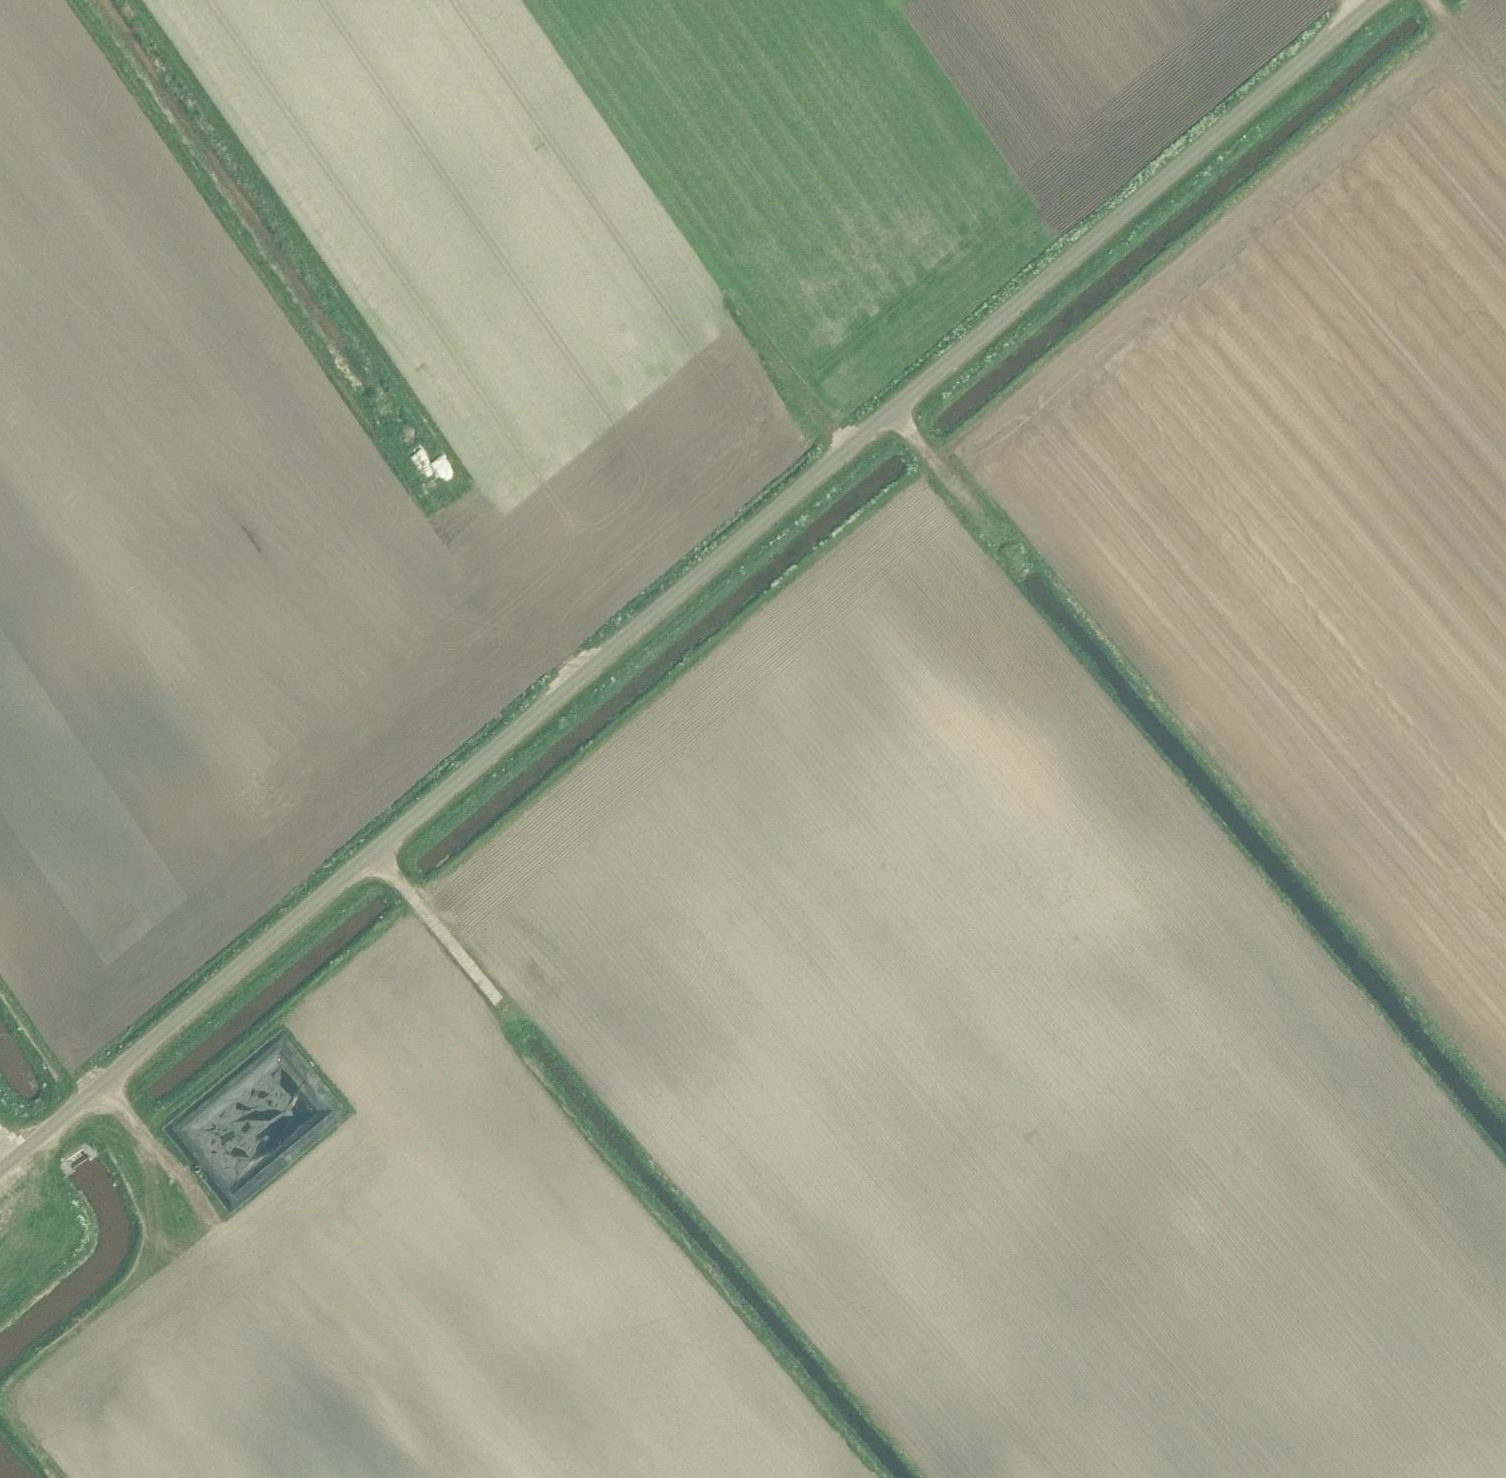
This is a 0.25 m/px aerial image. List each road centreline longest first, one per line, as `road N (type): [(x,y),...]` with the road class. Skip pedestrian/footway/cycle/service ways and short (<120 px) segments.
road 1 (unclassified): [(0,1167),(1375,0)]
road 2 (track): [(40,1164),(74,1215),(75,1247),(0,1309)]
road 3 (track): [(96,1086),(0,986)]

